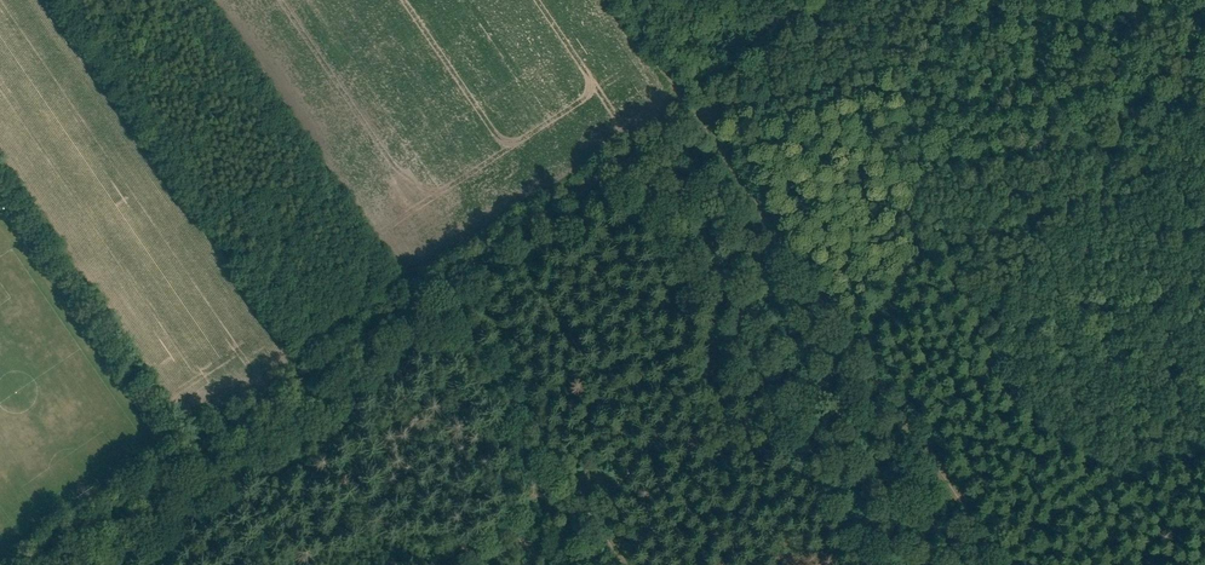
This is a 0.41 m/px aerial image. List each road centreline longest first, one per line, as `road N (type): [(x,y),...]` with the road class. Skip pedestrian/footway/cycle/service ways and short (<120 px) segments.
road 1 (track): [(37,564),(344,346),(698,113)]
road 2 (track): [(526,564),(598,509),(707,372),(732,353),(836,315)]
road 3 (track): [(624,564),(452,312),(451,278)]
road 4 (track): [(836,315),(1007,564)]
road 5 (track): [(698,113),(843,83),(886,61),(952,0)]
road 6 (track): [(698,113),(836,315)]
road 7 (track): [(620,0),(698,113)]

